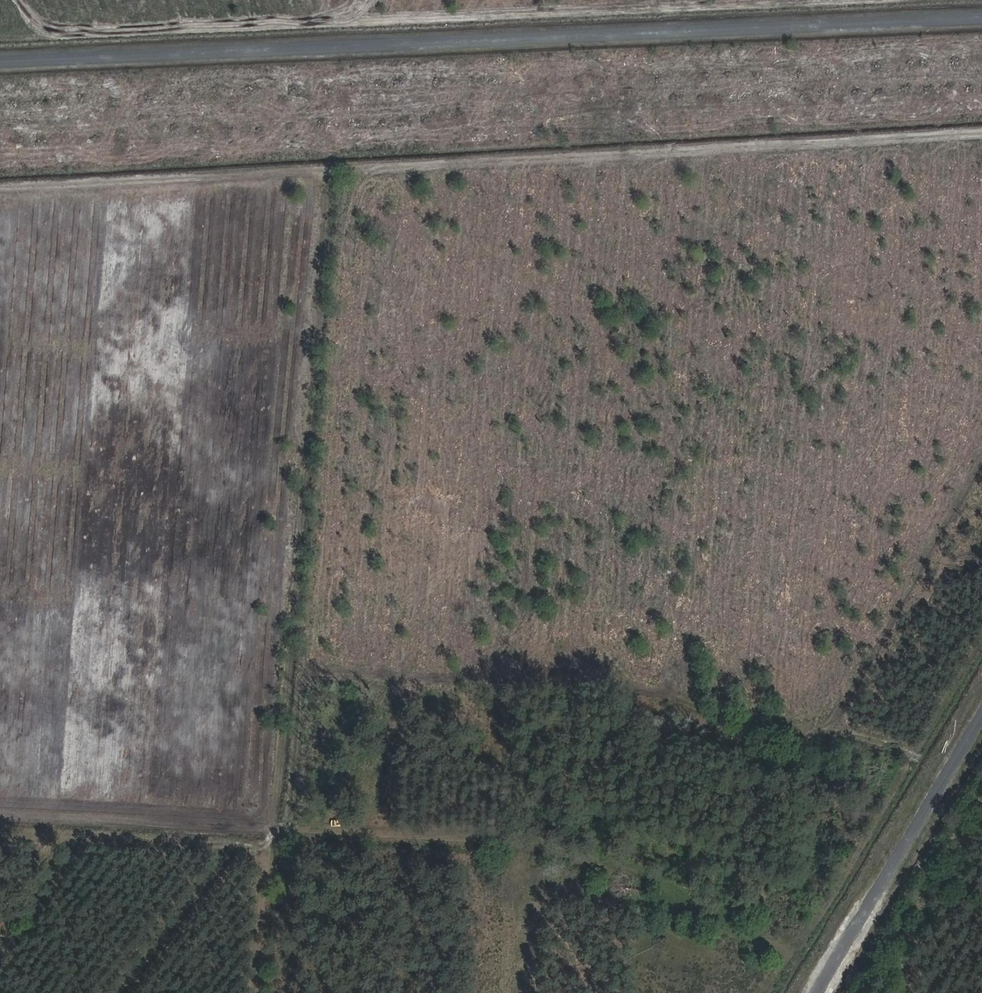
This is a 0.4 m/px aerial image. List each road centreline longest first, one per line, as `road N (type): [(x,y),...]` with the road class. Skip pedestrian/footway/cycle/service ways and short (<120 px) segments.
road 1 (track): [(981,633),(797,952),(751,936),(672,889),(530,840),(0,813)]
road 2 (tertiary): [(0,60),(981,18)]
road 3 (track): [(0,169),(981,133)]
road 4 (unclassified): [(981,713),(816,992)]
road 5 (track): [(144,992),(275,830)]

